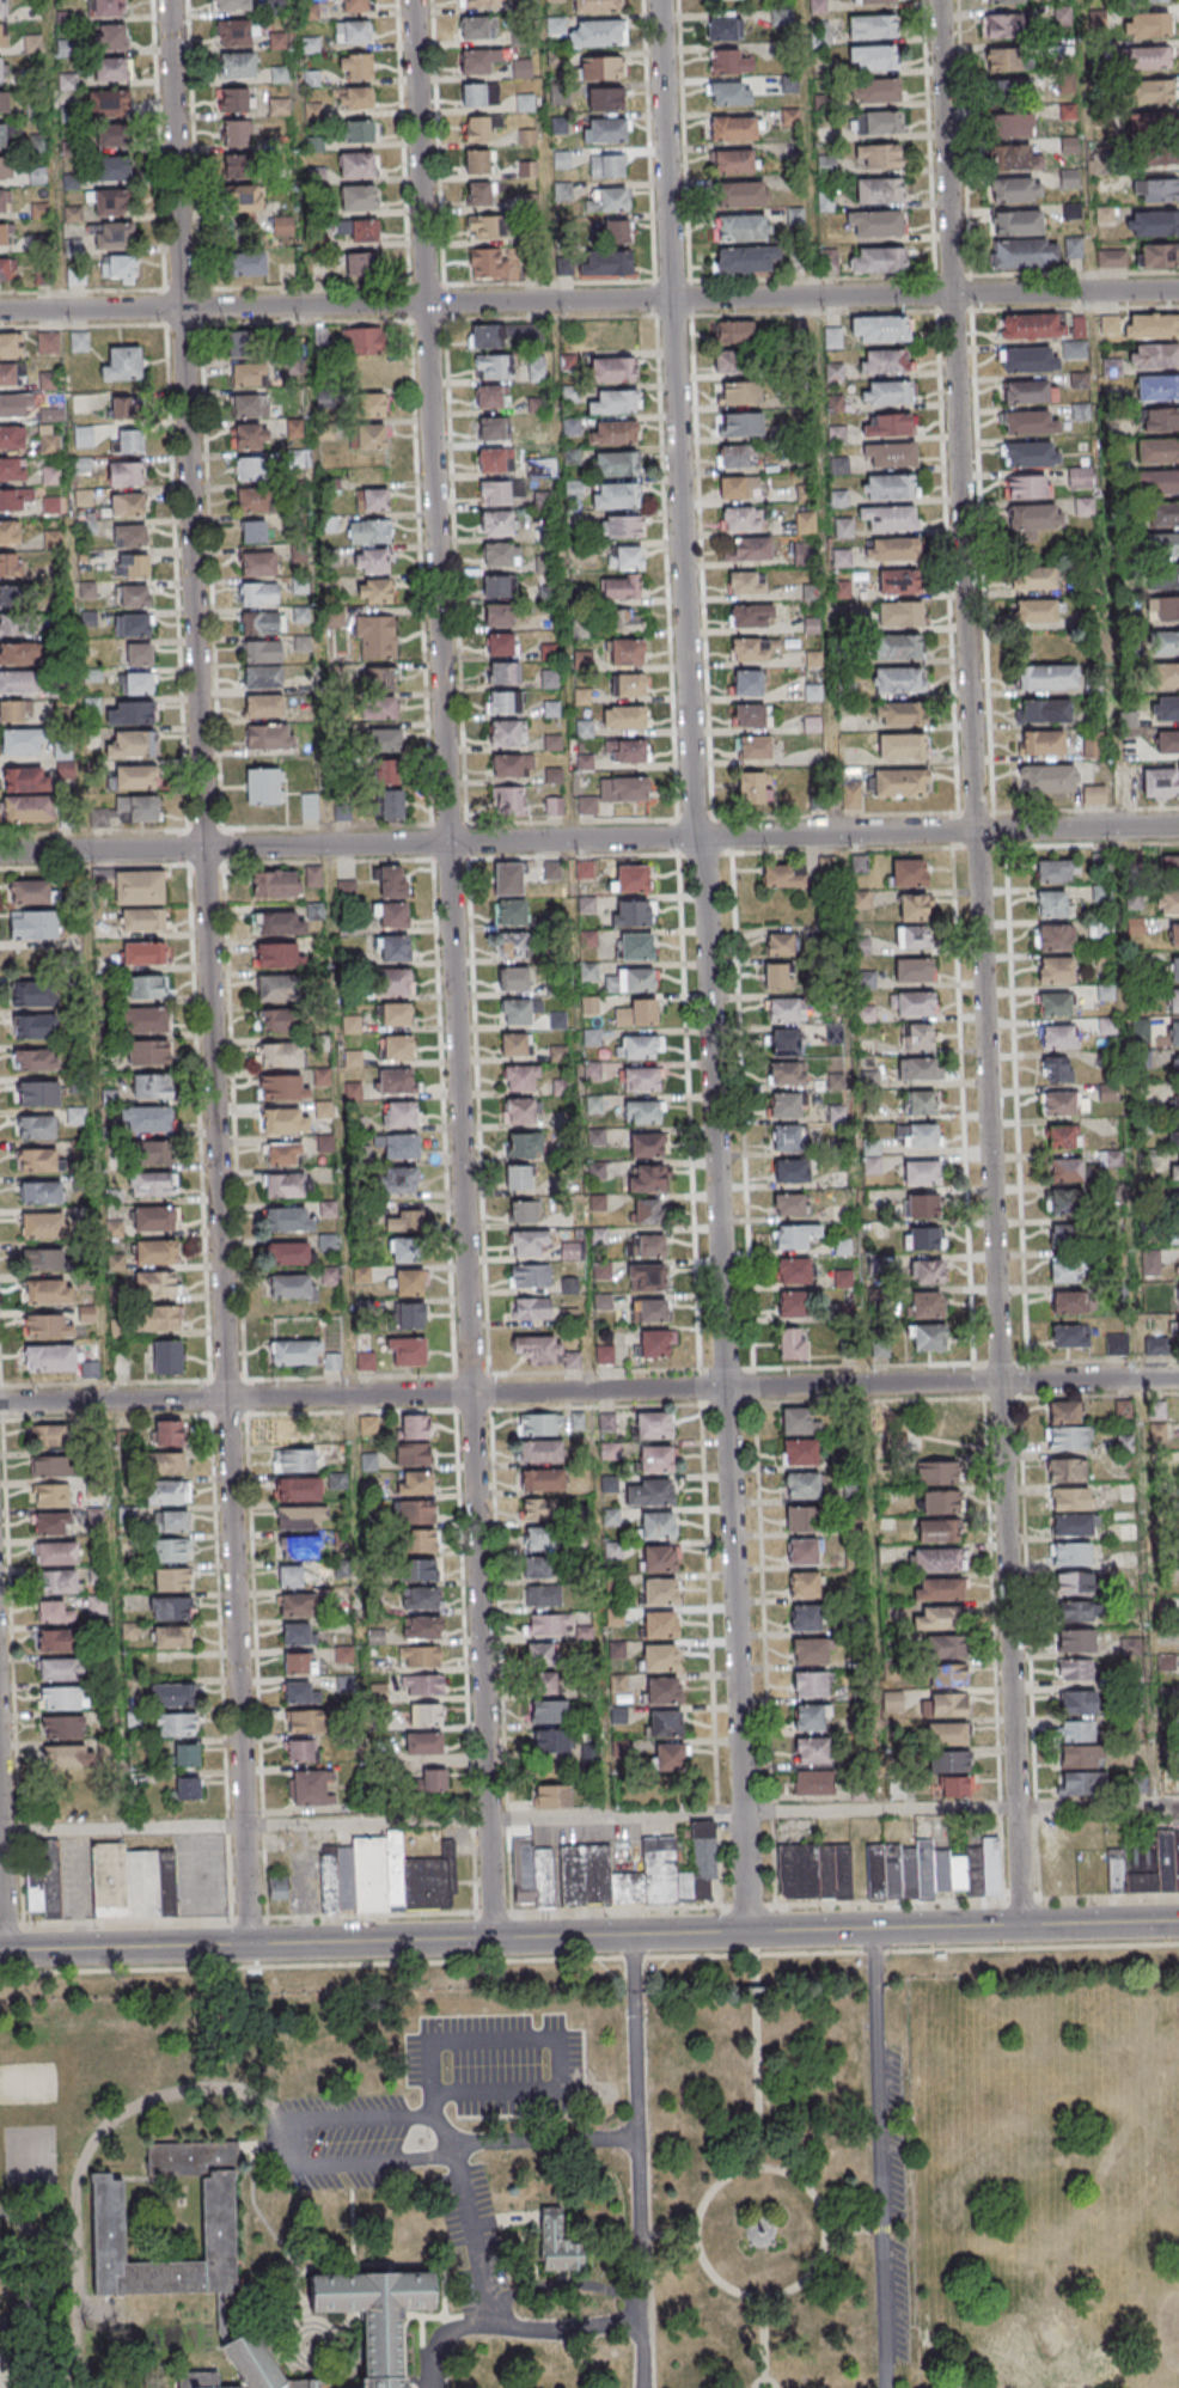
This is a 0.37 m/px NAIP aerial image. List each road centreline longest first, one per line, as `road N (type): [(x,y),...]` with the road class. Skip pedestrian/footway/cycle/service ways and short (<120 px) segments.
road 1 (residential): [(249,1944),(168,0)]
road 2 (residential): [(494,1940),(412,0)]
road 3 (residential): [(747,1932),(659,0)]
road 4 (residential): [(998,1382),(938,0)]
road 5 (secondary): [(1178,1921),(0,1950)]
road 6 (residential): [(1178,827),(0,852)]
road 7 (residential): [(1178,290),(0,311)]
road 8 (residential): [(998,1382),(0,1403)]
road 9 (residential): [(1021,1925),(998,1382)]
road 10 (residential): [(1178,1378),(998,1382)]

